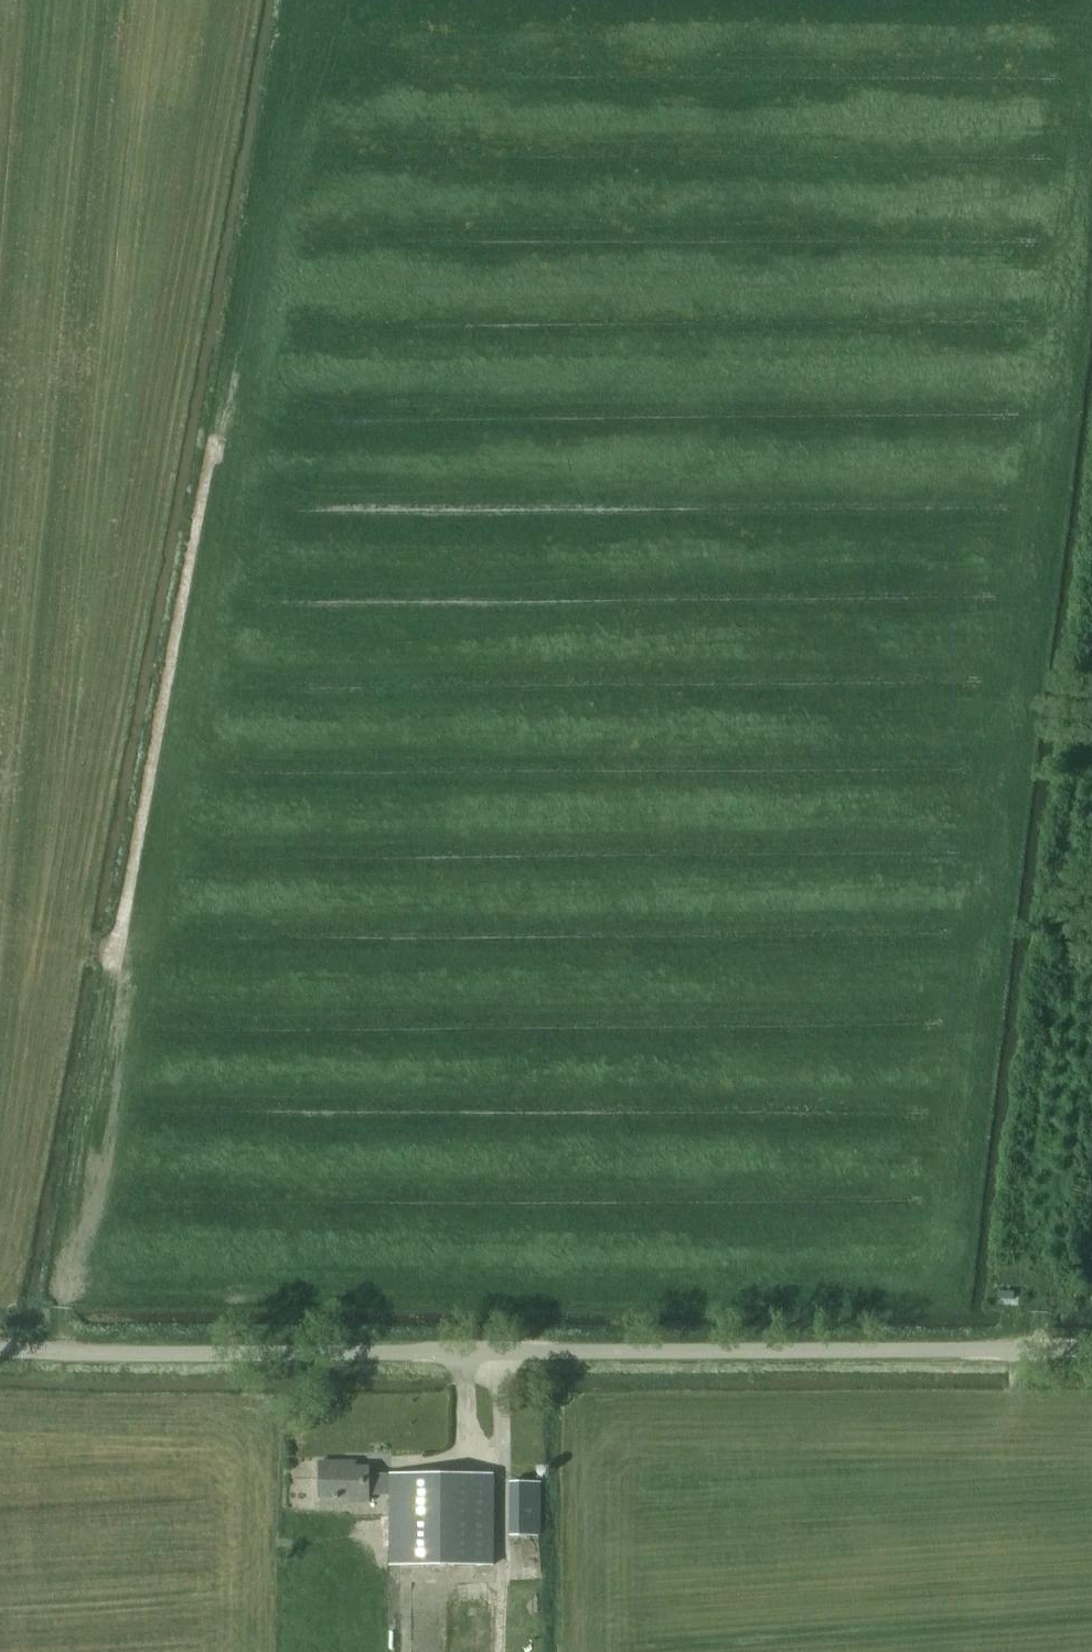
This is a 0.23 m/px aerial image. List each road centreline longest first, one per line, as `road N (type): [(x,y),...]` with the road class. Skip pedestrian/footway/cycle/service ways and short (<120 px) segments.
road 1 (unclassified): [(0,1348),(1091,1350)]

